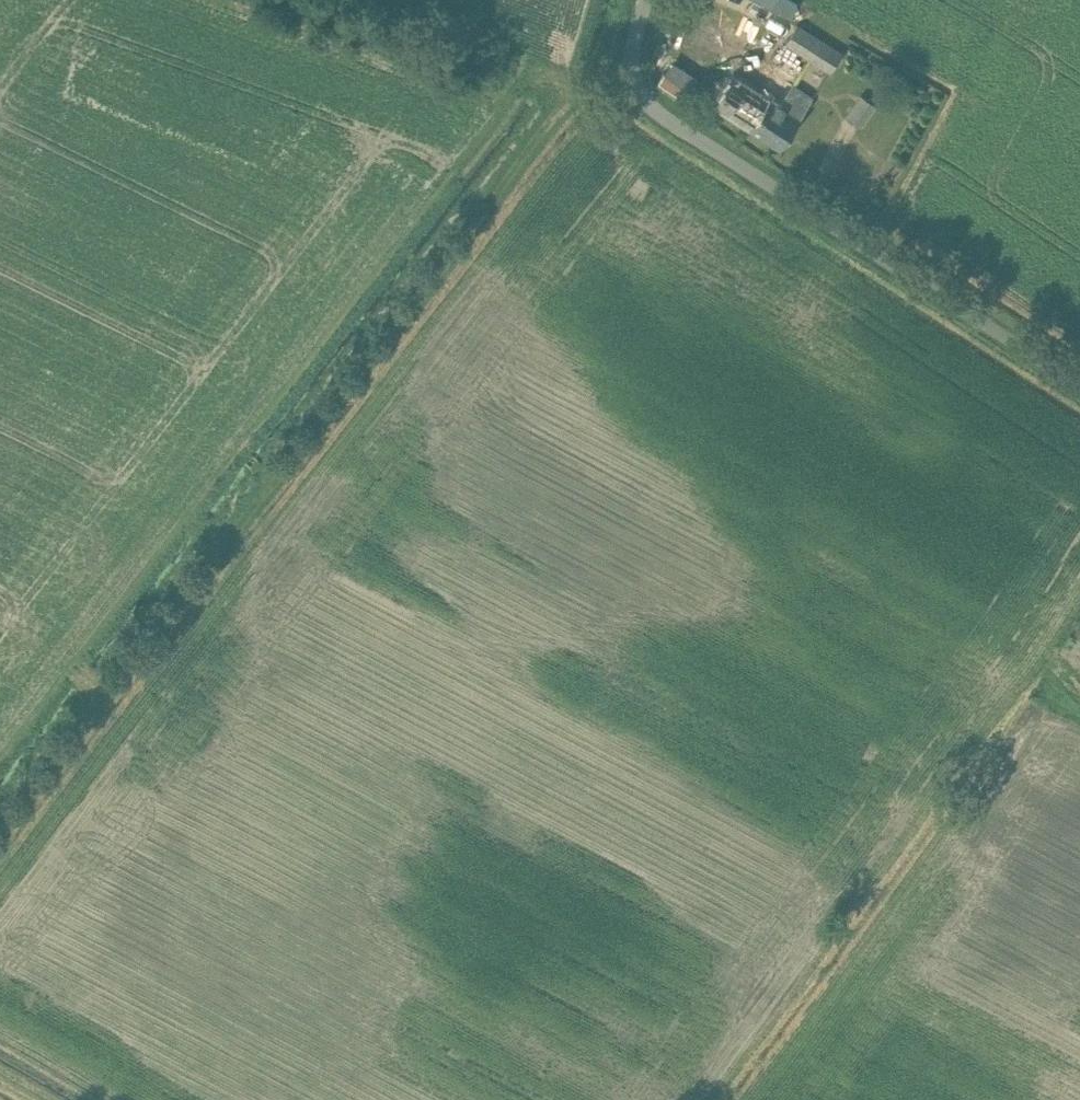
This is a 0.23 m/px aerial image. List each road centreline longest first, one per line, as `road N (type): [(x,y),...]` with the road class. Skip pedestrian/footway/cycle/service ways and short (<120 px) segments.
road 1 (track): [(643,76),(555,122),(0,833)]
road 2 (unclassified): [(1079,384),(665,110),(643,76),(640,32),(649,0)]

